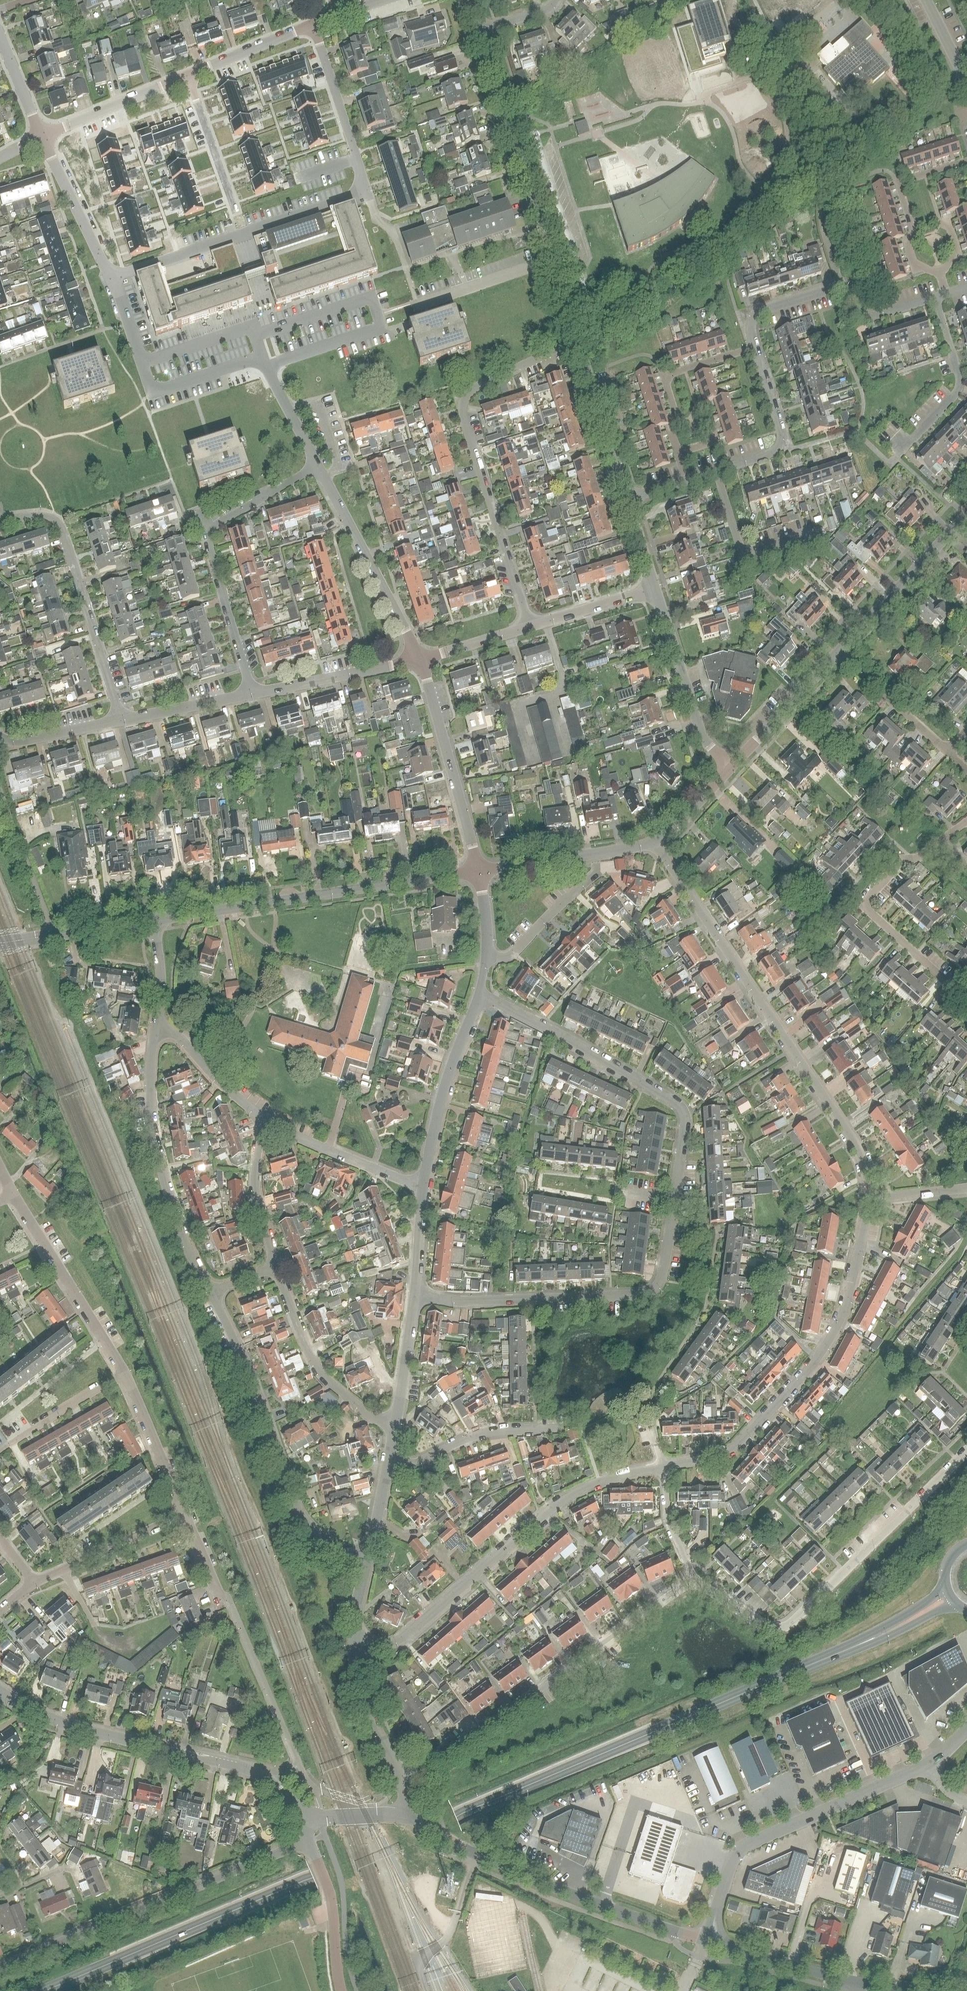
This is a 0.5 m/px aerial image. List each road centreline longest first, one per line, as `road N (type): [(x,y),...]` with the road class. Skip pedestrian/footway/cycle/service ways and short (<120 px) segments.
road 1 (secondary): [(455,1816),(880,1636)]
road 2 (residential): [(870,1200),(852,1142),(655,842)]
road 3 (residential): [(530,626),(463,402),(476,386),(577,341)]
road 4 (residential): [(663,1467),(736,1448),(824,1350),(844,1310),(870,1200)]
road 5 (residential): [(355,1644),(397,1641),(578,1493),(663,1467)]
road 6 (residential): [(694,1580),(754,1624),(786,1627),(966,1454)]
road 7 (residential): [(403,1784),(694,1580)]
road 8 (residential): [(415,1296),(473,1303),(648,1295),(661,1282),(673,1200)]
road 9 (tertiary): [(704,1941),(477,1855),(400,1815)]
road 10 (tertiary): [(154,918),(479,871)]
road 11 (residential): [(367,1563),(332,1553),(301,1520),(209,1293)]
road 12 (residential): [(673,1200),(681,1107),(477,999)]
road 13 (residential): [(577,341),(480,33)]
road 14 (residential): [(110,275),(367,191),(357,160)]
road 15 (tertiary): [(704,1941),(742,1850),(928,1766)]
road 16 (residential): [(251,696),(207,528),(319,468)]
road 17 (secondary): [(52,1990),(312,1877)]
road 18 (residential): [(209,1293),(172,1213),(150,1129),(157,1022)]
road 19 (residential): [(966,998),(865,905),(896,866),(966,822)]
road 20 (residential): [(119,722),(59,525),(43,516),(0,520)]
road 21 (tertiary): [(237,1766),(45,1721),(0,1693)]
road 22 (residential): [(755,347),(758,312),(840,286),(876,316),(936,297)]
road 23 (residential): [(0,1968),(207,1880)]
road 24 (residential): [(479,871),(421,660)]
road 25 (residential): [(421,660),(319,468)]
road 26 (residential): [(124,1375),(13,1196)]
road 27 (tertiary): [(905,1990),(704,1941)]
road 28 (residential): [(396,1425),(361,1412),(319,1373),(277,1272)]
road 29 (residential): [(422,1187),(430,1133),(477,999)]
road 30 (residential): [(729,767),(700,733),(655,588)]
road 31 (tertiary): [(837,650),(966,515)]
road 32 (residential): [(898,437),(908,446),(957,394),(960,379),(936,297)]
road 33 (residential): [(389,1461),(418,1462),(490,1433),(562,1428)]
road 34 (tertiary): [(479,871),(655,842)]
road 35 (unclassified): [(941,275),(915,263),(901,190),(907,180),(966,162)]
road 36 (residential): [(251,696),(421,660)]
road 37 (residential): [(717,471),(772,454),(782,441),(755,347)]
road 38 (unclassified): [(755,347),(671,374),(665,382),(679,453)]
road 39 (residential): [(422,1187),(266,1119)]
road 40 (residential): [(627,499),(577,341)]
road 41 (residential): [(33,1584),(185,1518)]
road 42 (residential): [(812,532),(742,554),(717,471)]
road 43 (tertiary): [(729,767),(837,650)]
road 44 (residential): [(277,1272),(257,1219),(255,1163),(266,1119)]
road 45 (residential): [(43,136),(188,75)]
road 46 (secondary): [(455,1816),(312,1877)]
road 47 (residential): [(185,1518),(124,1375)]
road 48 (residential): [(110,275),(43,136)]
road 49 (residential): [(341,1990),(333,1910),(309,1842)]
road 50 (residential): [(946,753),(837,650)]
road 51 (residential): [(403,1784),(371,1721),(355,1644)]
road 52 (residential): [(0,1453),(124,1375)]
road 53 (residential): [(266,1119),(157,1022)]
road 54 (residential): [(485,958),(508,957),(595,873)]
road 55 (residential): [(314,24),(357,160)]
road 56 (residential): [(233,206),(188,75)]
road 57 (residential): [(188,75),(314,24)]
road 58 (residential): [(119,722),(251,696)]
road 59 (residential): [(530,626),(655,588)]
road 60 (residential): [(396,1425),(415,1296)]
road 61 (residential): [(0,739),(119,722)]

